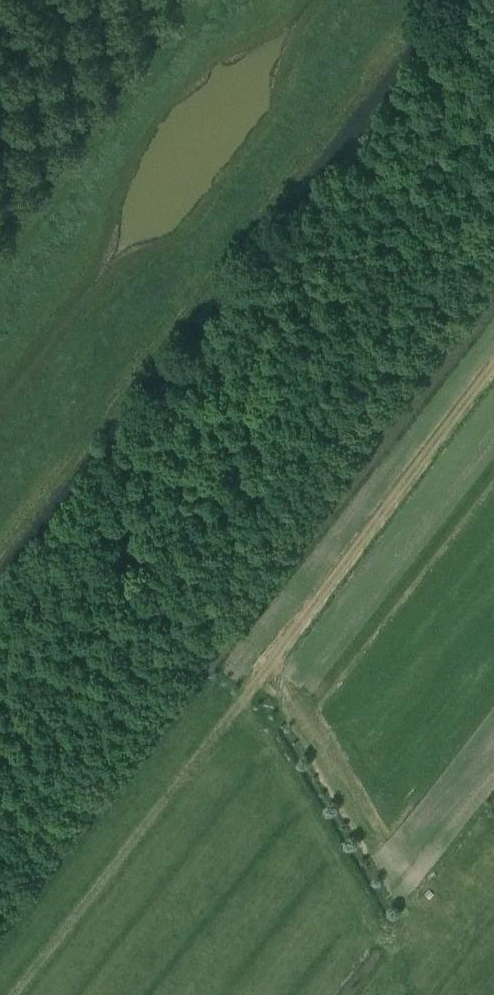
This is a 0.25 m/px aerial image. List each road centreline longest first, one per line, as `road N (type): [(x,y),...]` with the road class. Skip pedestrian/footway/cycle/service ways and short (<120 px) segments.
road 1 (track): [(0,625),(65,546),(120,553),(132,546),(114,480),(480,0)]
road 2 (track): [(493,250),(115,751),(61,800),(0,894)]
road 3 (track): [(17,994),(257,680)]
road 4 (track): [(493,367),(257,680)]
road 5 (track): [(268,665),(379,846),(427,892)]

